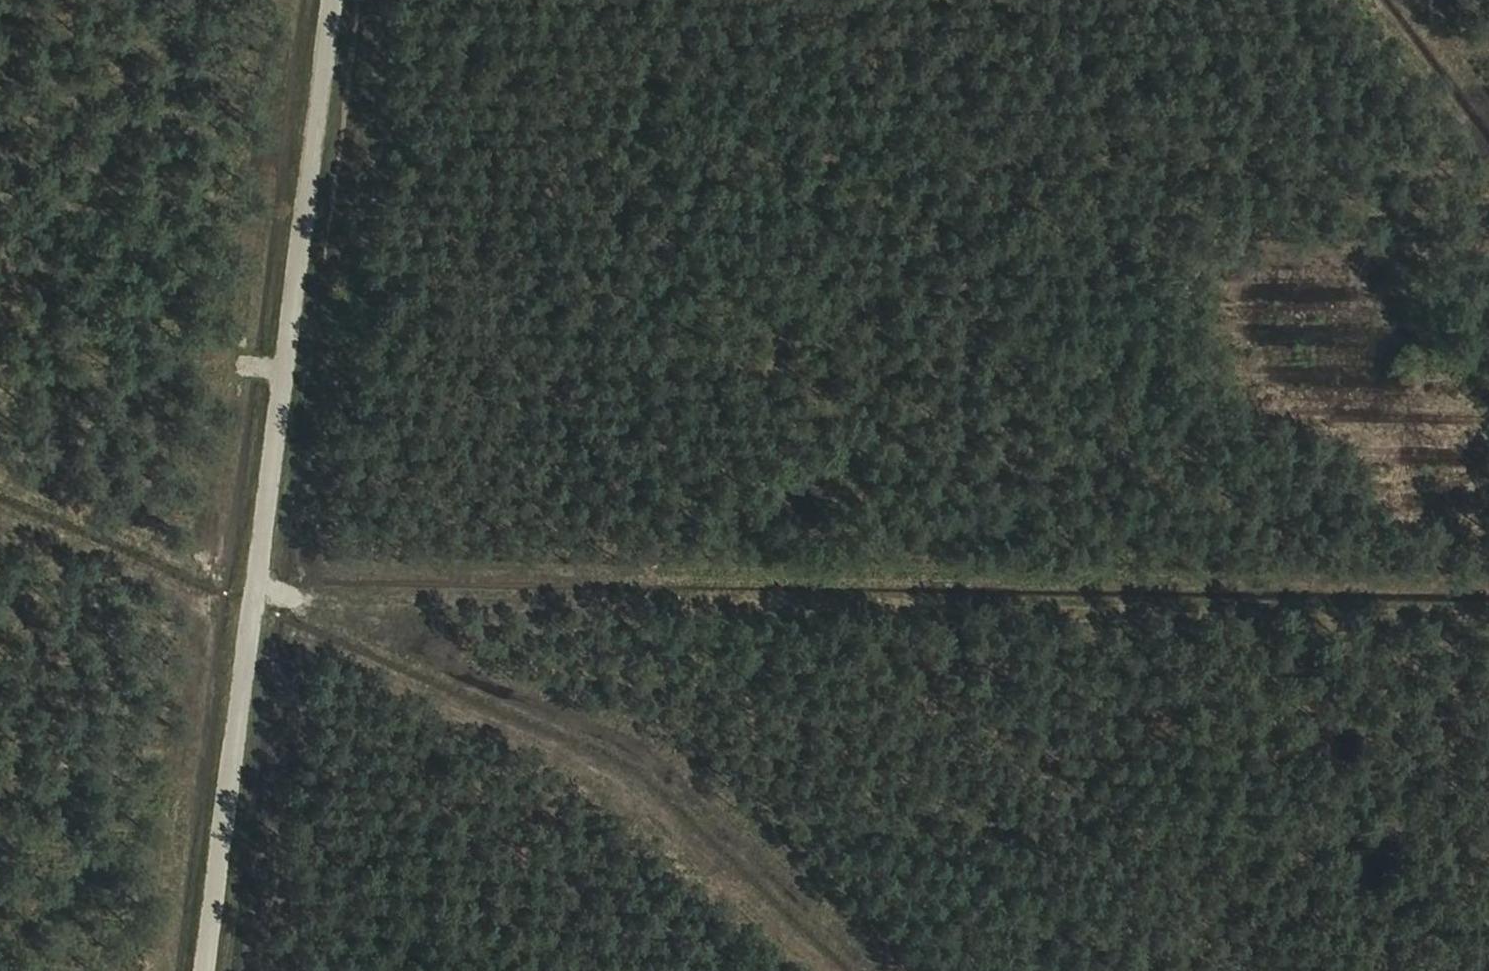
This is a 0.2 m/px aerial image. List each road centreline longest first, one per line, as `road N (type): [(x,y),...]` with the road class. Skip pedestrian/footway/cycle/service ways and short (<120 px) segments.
road 1 (track): [(1488,613),(260,586)]
road 2 (track): [(210,970),(337,0)]

